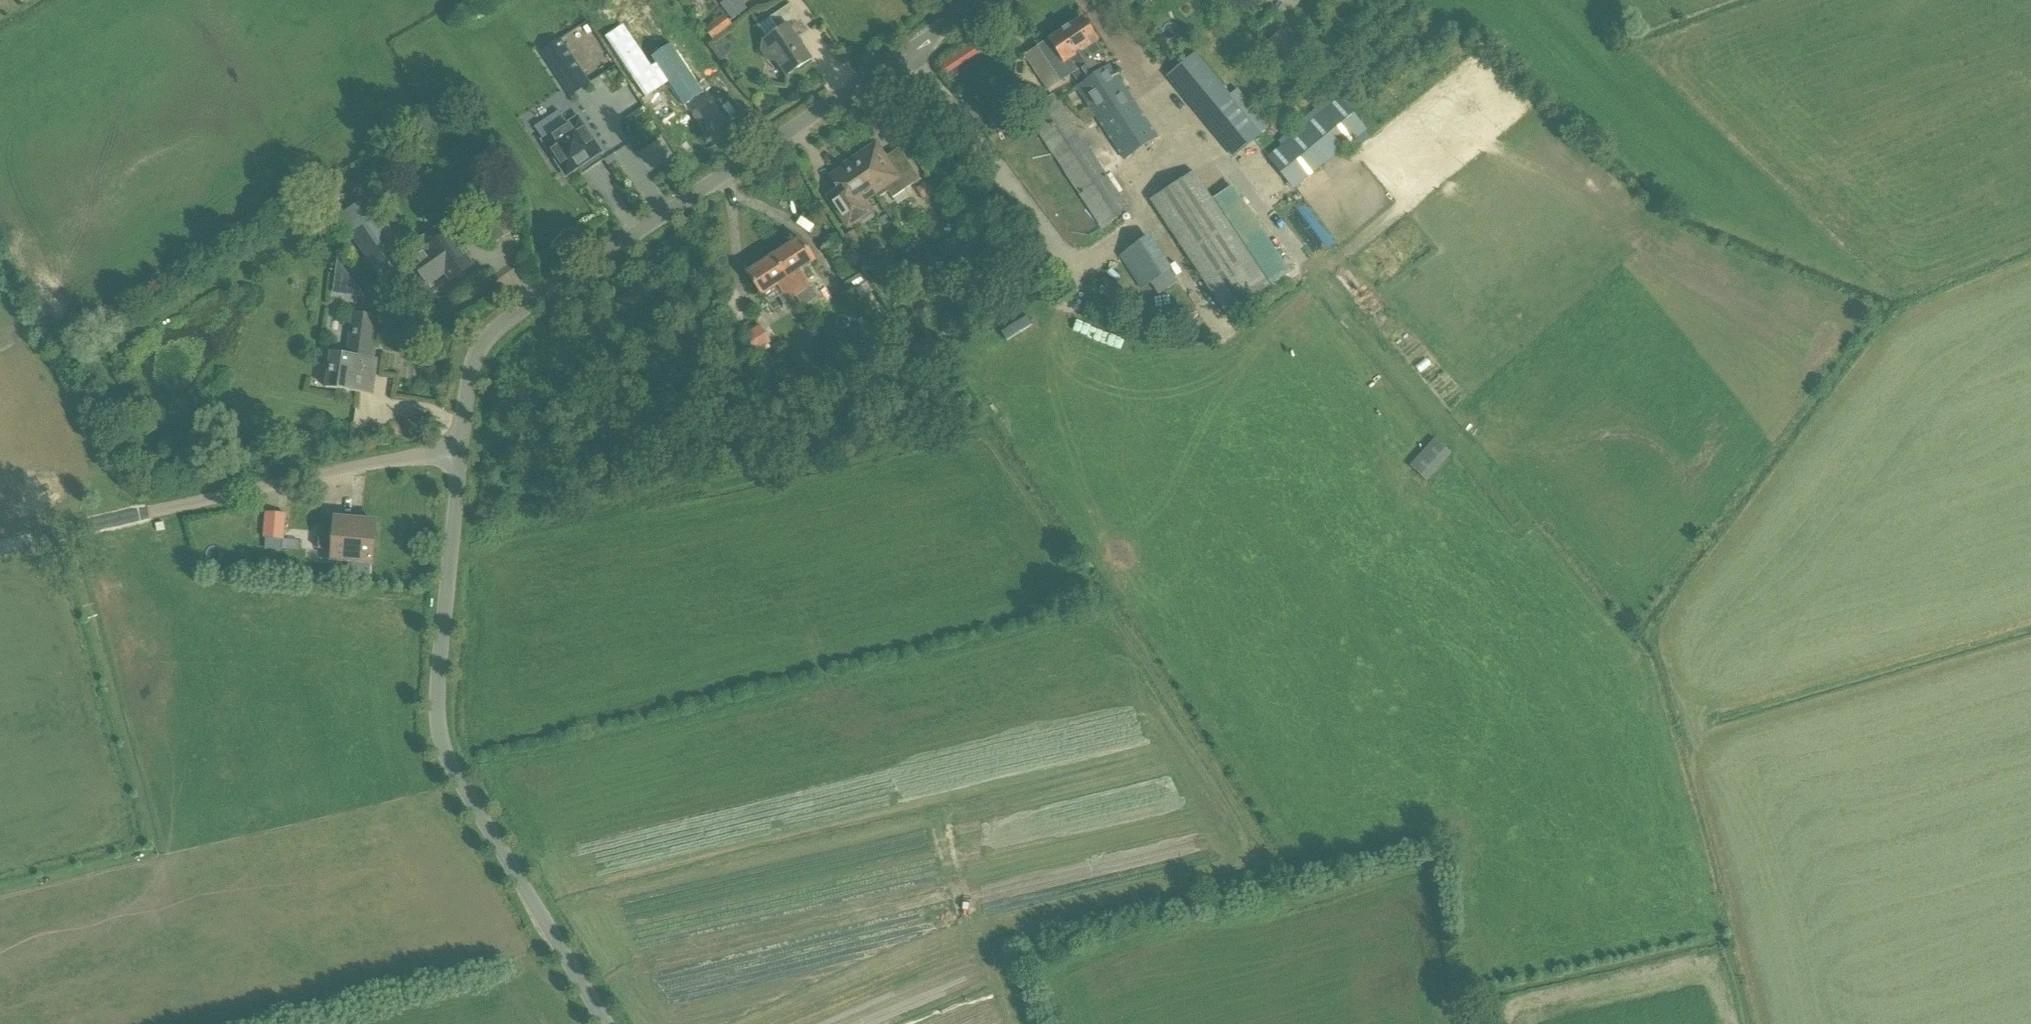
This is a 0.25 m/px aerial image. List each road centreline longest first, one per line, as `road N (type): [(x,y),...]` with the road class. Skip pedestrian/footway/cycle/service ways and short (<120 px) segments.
road 1 (unclassified): [(604,1023),(447,759),(435,708),(471,365),(484,341),(519,310),(979,0)]

